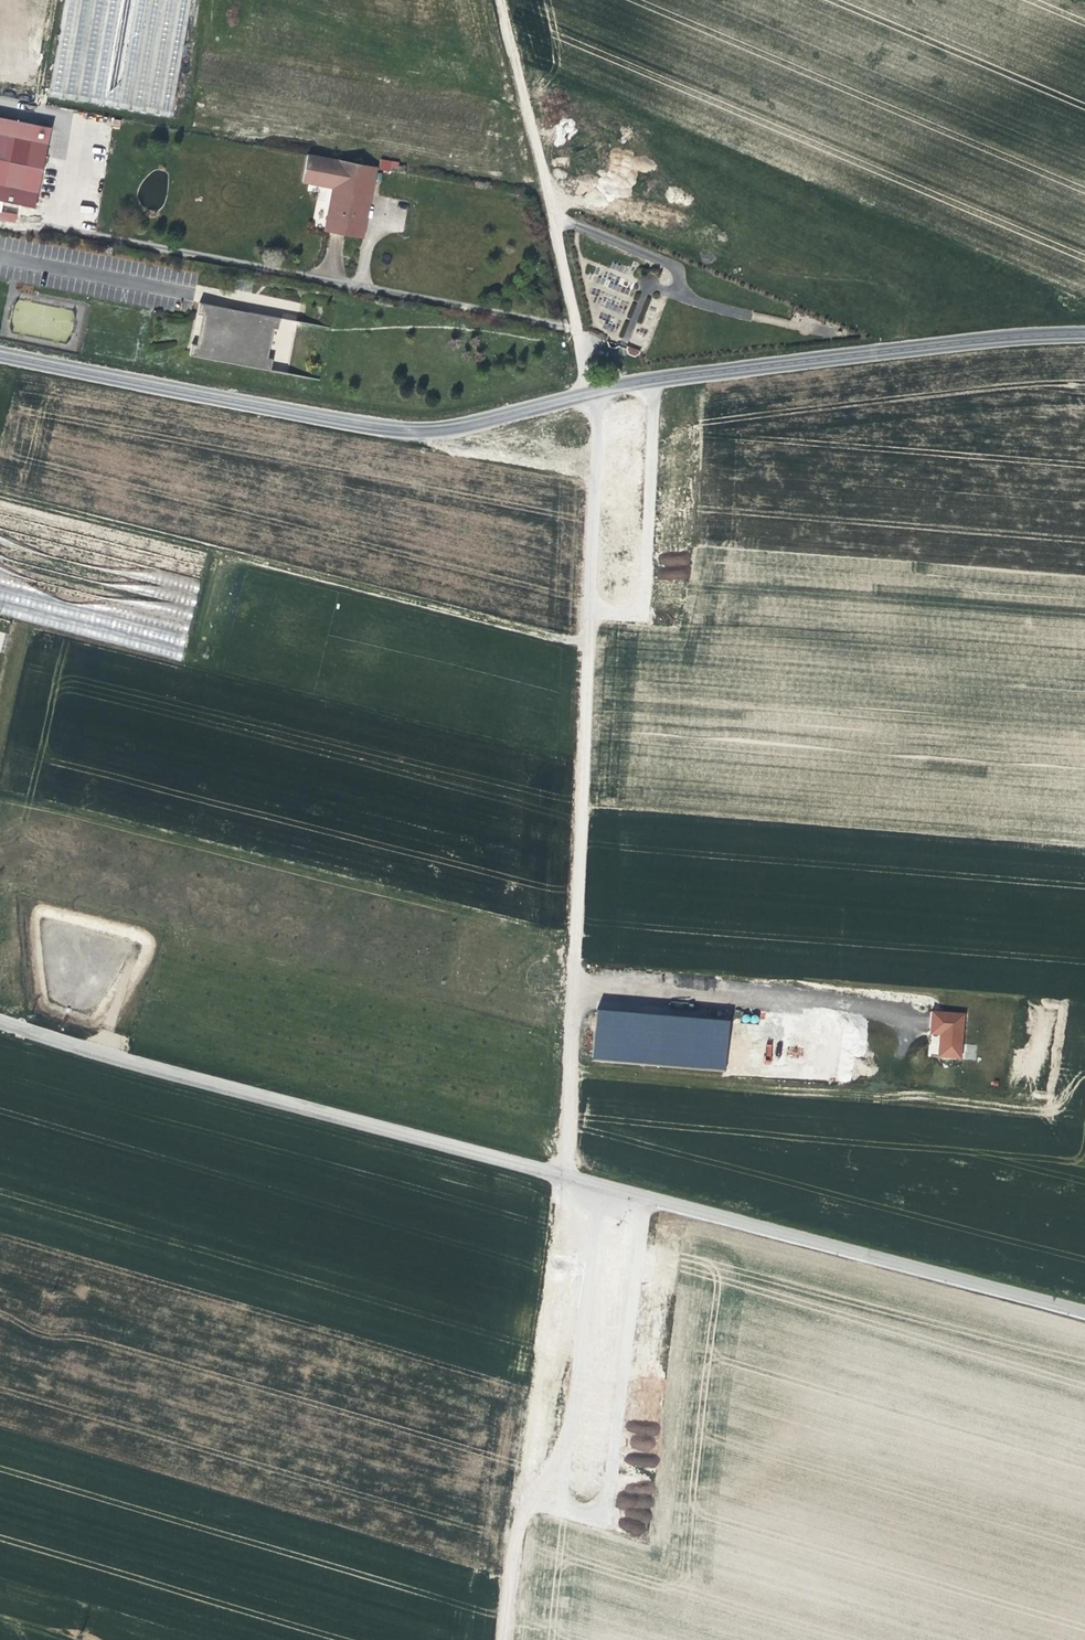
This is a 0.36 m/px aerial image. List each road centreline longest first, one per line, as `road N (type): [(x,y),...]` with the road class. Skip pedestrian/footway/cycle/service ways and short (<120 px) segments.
road 1 (tertiary): [(1084,1312),(105,1056),(0,1021)]
road 2 (tertiary): [(0,354),(416,431),(622,385),(849,351),(1084,333)]
road 3 (track): [(652,381),(639,613),(587,609),(588,393),(496,0)]
road 4 (track): [(586,643),(0,496)]
road 5 (track): [(587,609),(560,1172)]
road 6 (track): [(505,1639),(519,1529),(569,1419),(595,1209)]
road 7 (track): [(648,1196),(605,1523),(527,1502)]

